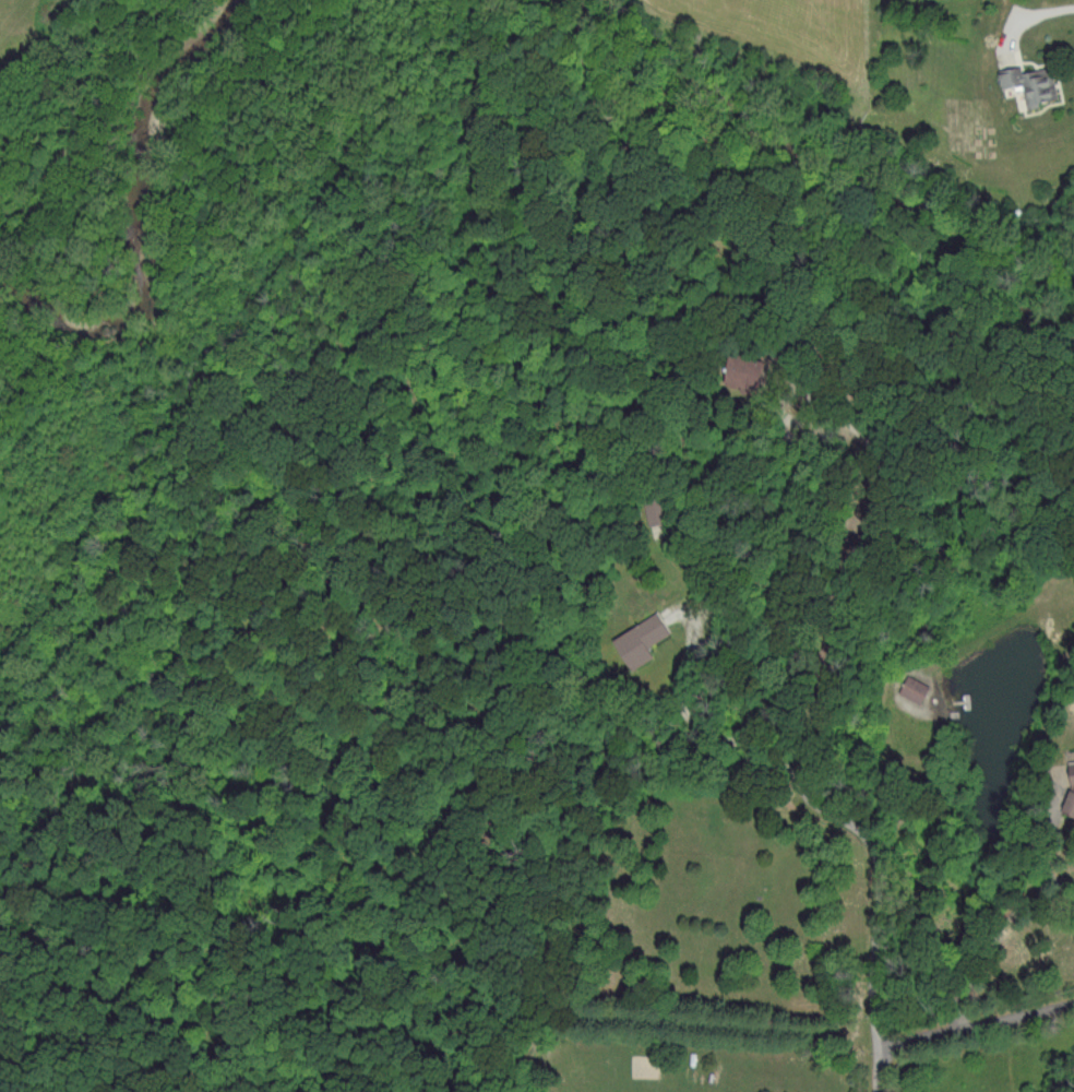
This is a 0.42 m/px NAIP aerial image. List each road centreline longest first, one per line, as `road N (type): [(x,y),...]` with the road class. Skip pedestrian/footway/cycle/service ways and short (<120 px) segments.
road 1 (residential): [(875,1044),(1073,1012)]

